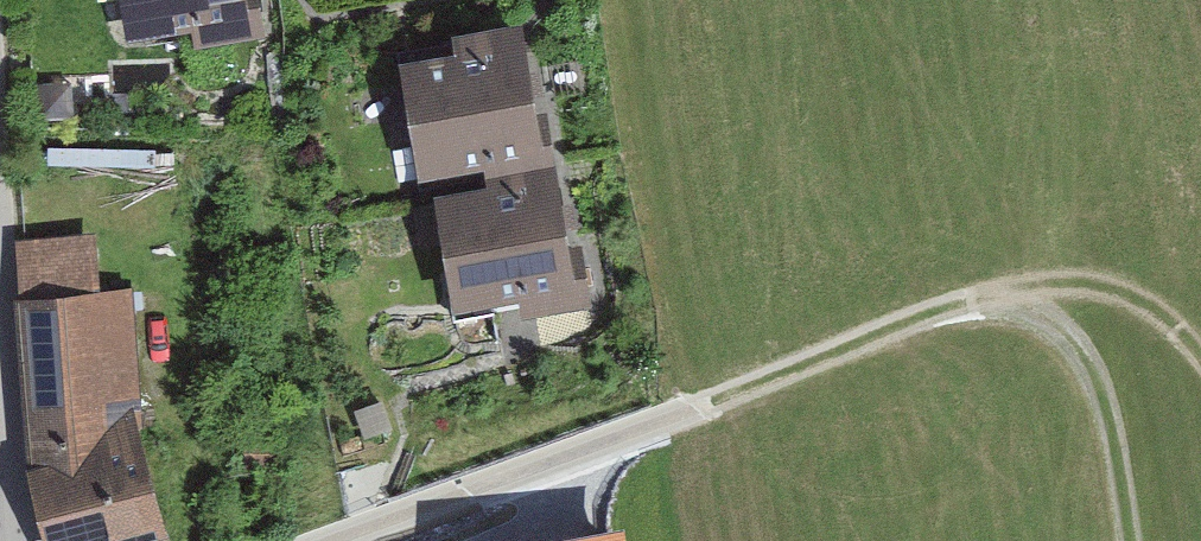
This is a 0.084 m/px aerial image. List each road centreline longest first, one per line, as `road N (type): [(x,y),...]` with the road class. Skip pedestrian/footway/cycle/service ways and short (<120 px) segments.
road 1 (track): [(272,540),(1008,290),(1121,288),(1200,356)]
road 2 (track): [(1008,290),(1087,352),(1129,540)]

